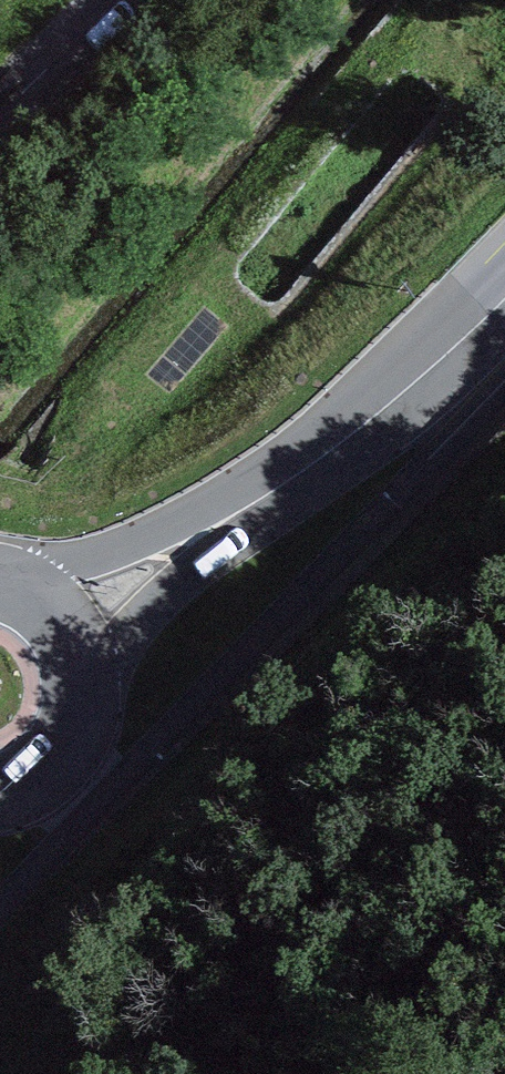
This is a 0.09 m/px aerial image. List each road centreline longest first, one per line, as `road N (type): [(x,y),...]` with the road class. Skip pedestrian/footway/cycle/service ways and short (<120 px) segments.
road 1 (secondary): [(54,618),(245,513),(504,296)]
road 2 (secondary): [(0,792),(44,775),(68,749),(82,717),(84,681),(75,647),(54,618)]
road 3 (unclassified): [(109,0),(0,106)]

